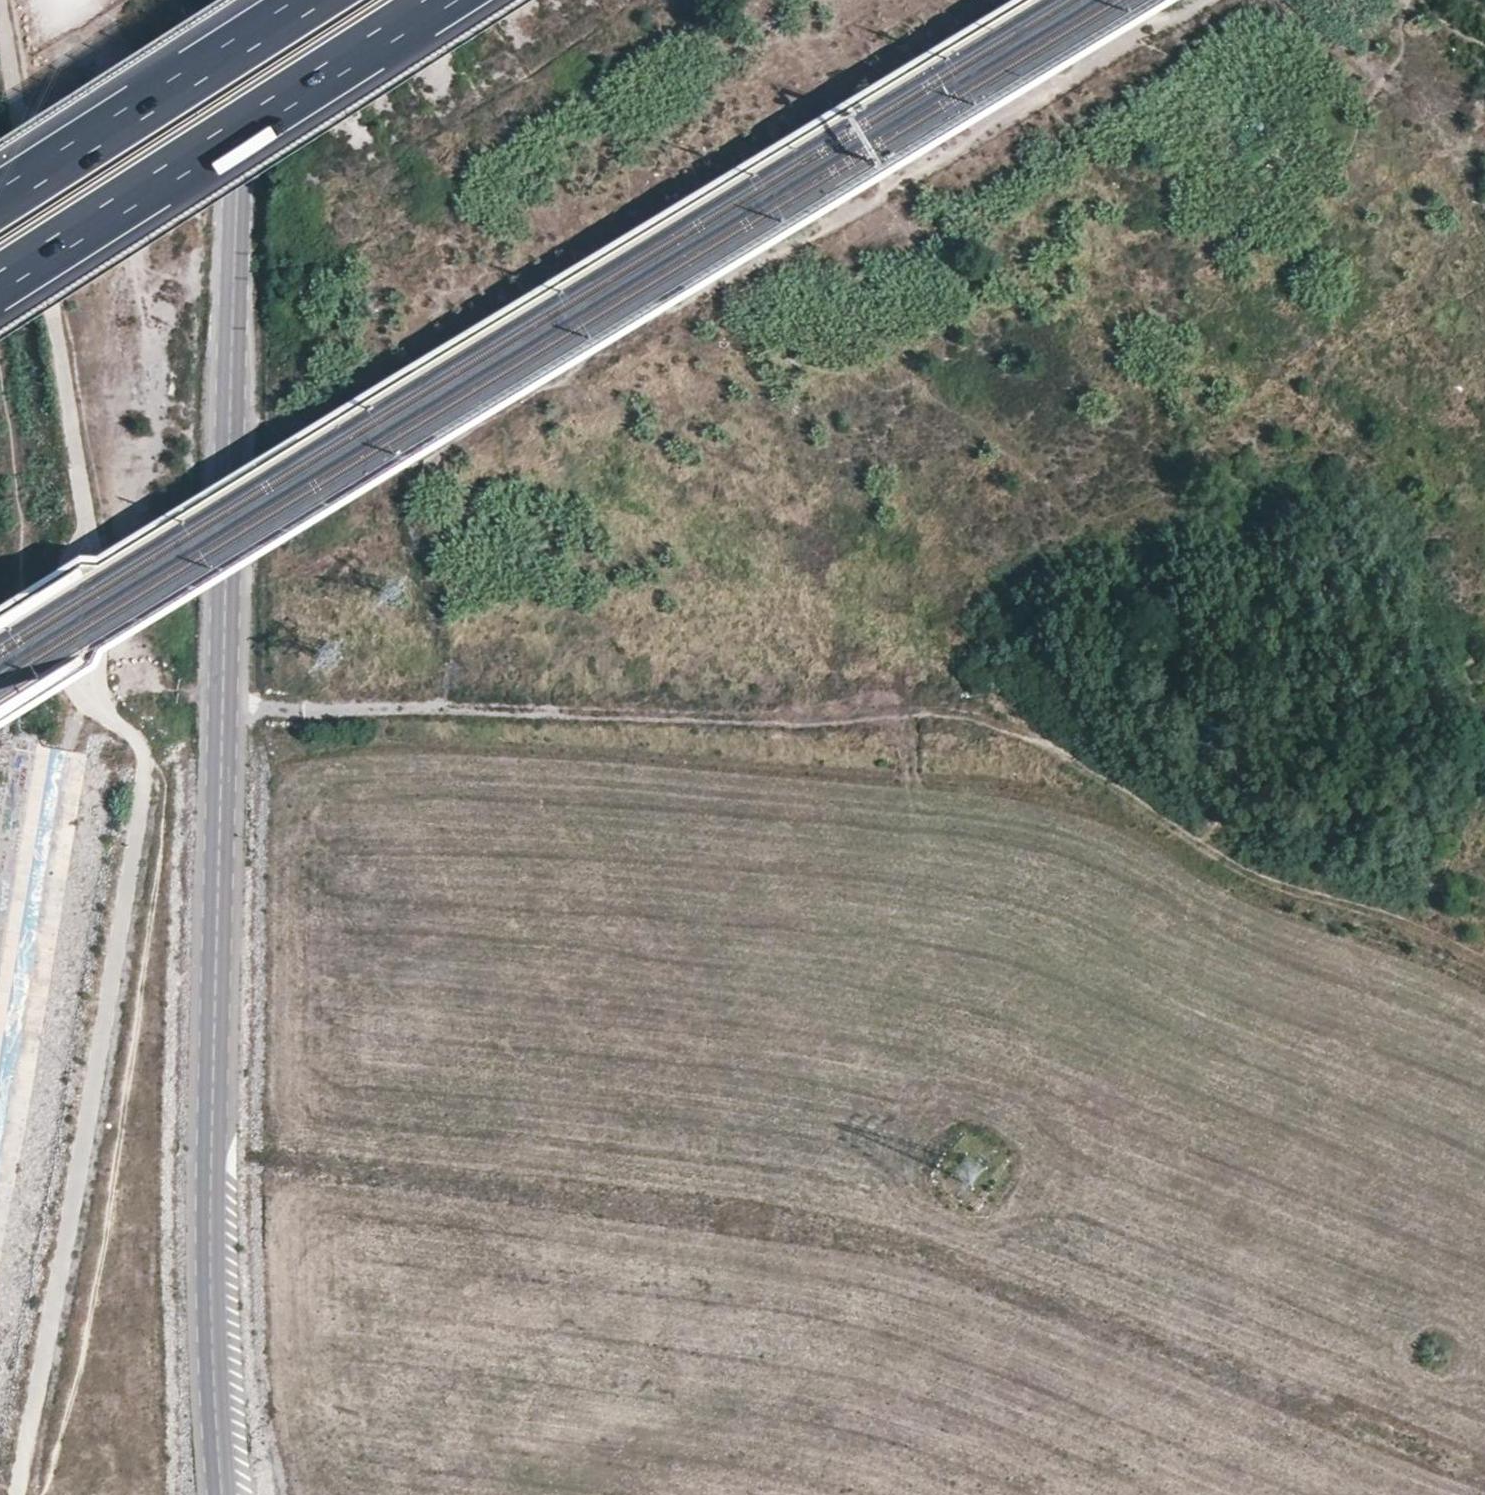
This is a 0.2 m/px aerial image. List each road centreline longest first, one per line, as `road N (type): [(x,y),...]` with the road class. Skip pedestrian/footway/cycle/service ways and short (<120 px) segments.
road 1 (tertiary): [(249,0),(232,304),(228,710),(209,1254),(228,1494)]
road 2 (motorway): [(0,282),(441,0)]
road 3 (motorway): [(311,0),(0,199)]

